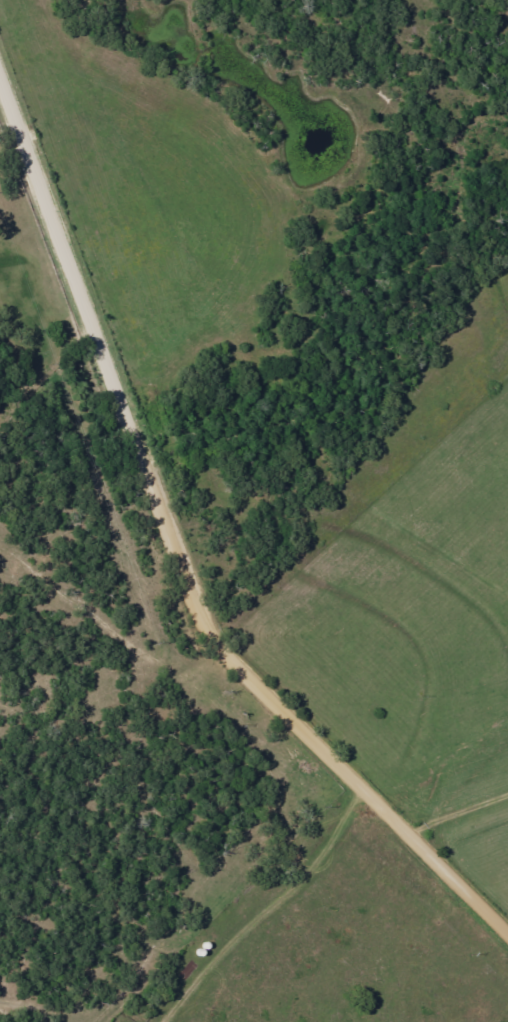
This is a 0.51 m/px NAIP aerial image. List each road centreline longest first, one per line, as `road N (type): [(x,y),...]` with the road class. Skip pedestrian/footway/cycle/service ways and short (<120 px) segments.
road 1 (residential): [(507,900),(263,655),(155,472),(0,53)]
road 2 (residential): [(63,224),(507,31)]
road 3 (residential): [(332,725),(225,818),(115,933),(63,1021)]

